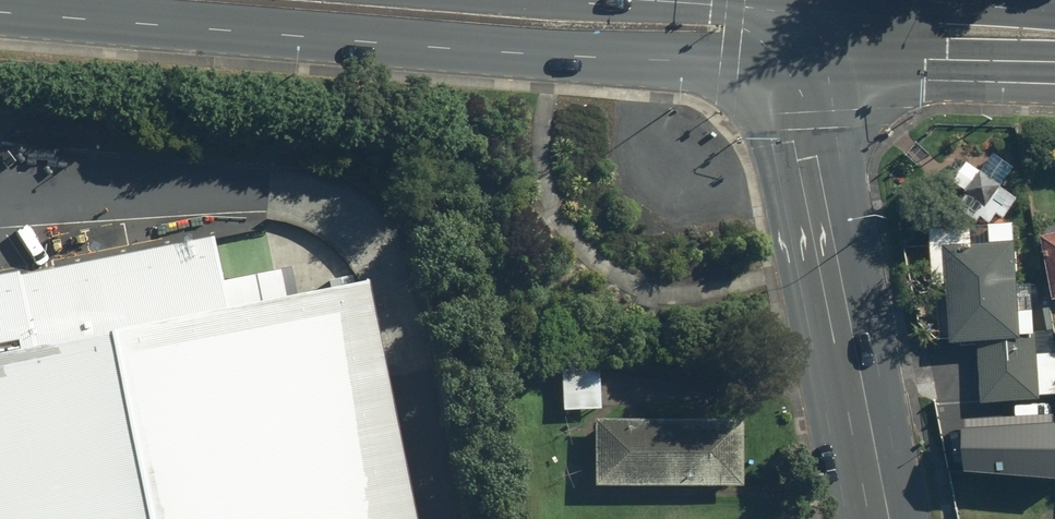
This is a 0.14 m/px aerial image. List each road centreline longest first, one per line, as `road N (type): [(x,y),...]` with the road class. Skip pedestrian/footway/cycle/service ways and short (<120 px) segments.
road 1 (secondary): [(805,74),(8,7)]
road 2 (secondary): [(805,74),(886,518)]
road 3 (secondary): [(793,2),(1054,17)]
road 4 (secondary): [(1054,82),(805,74)]

